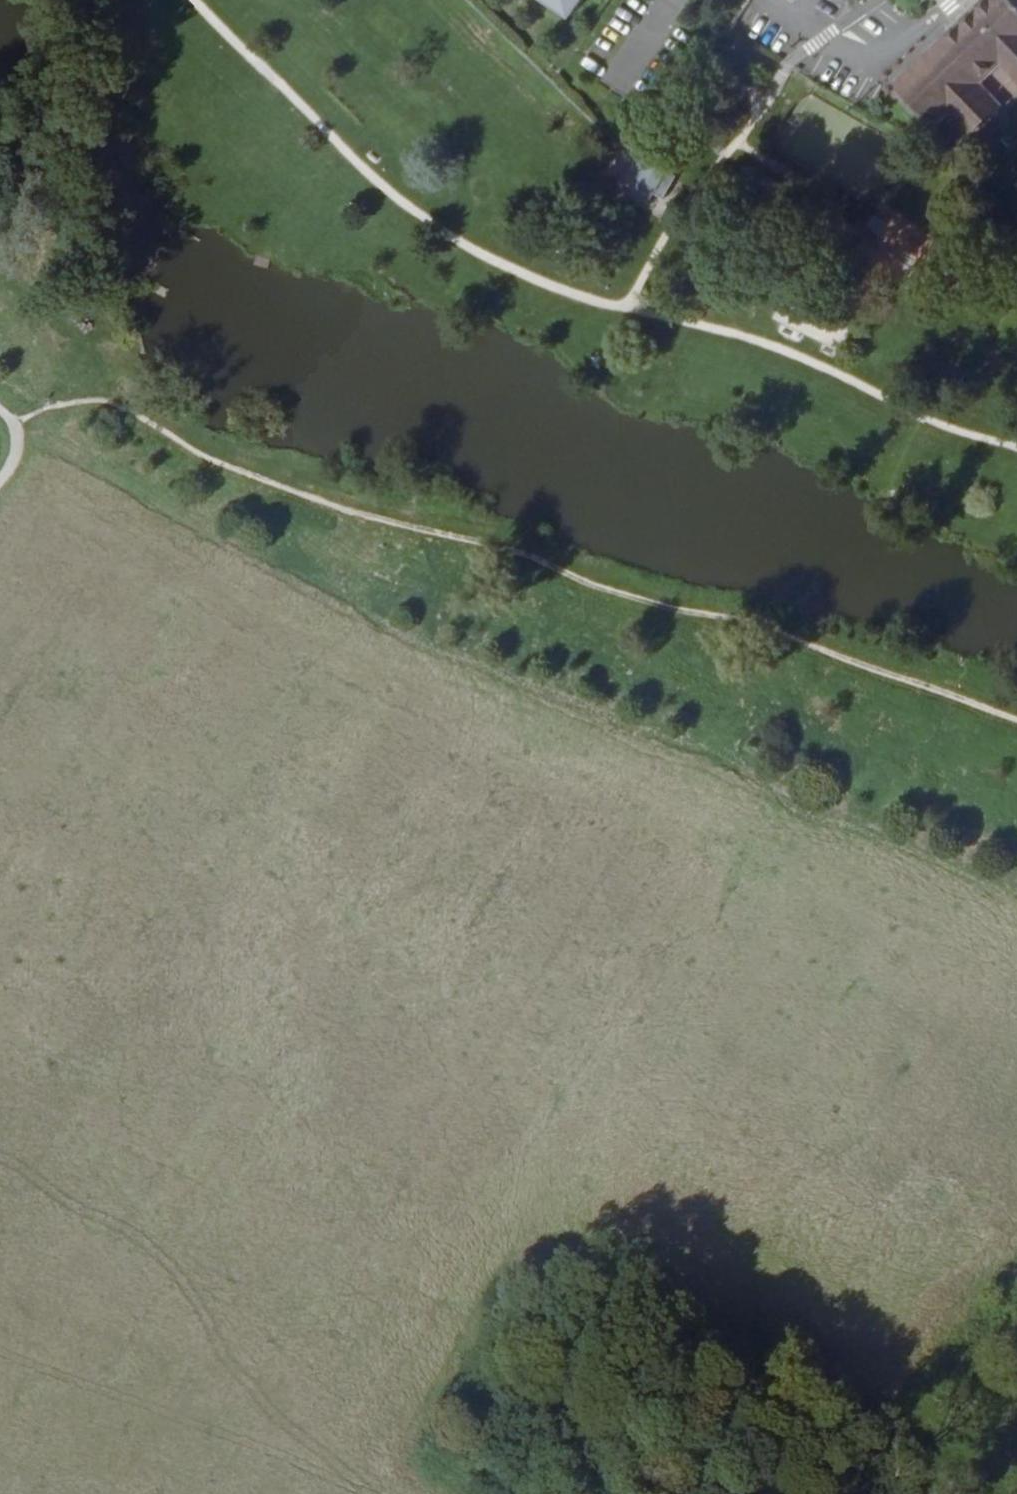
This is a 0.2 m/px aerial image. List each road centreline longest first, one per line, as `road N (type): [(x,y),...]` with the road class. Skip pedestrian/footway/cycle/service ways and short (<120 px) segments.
road 1 (residential): [(797,14),(877,69),(956,0)]

